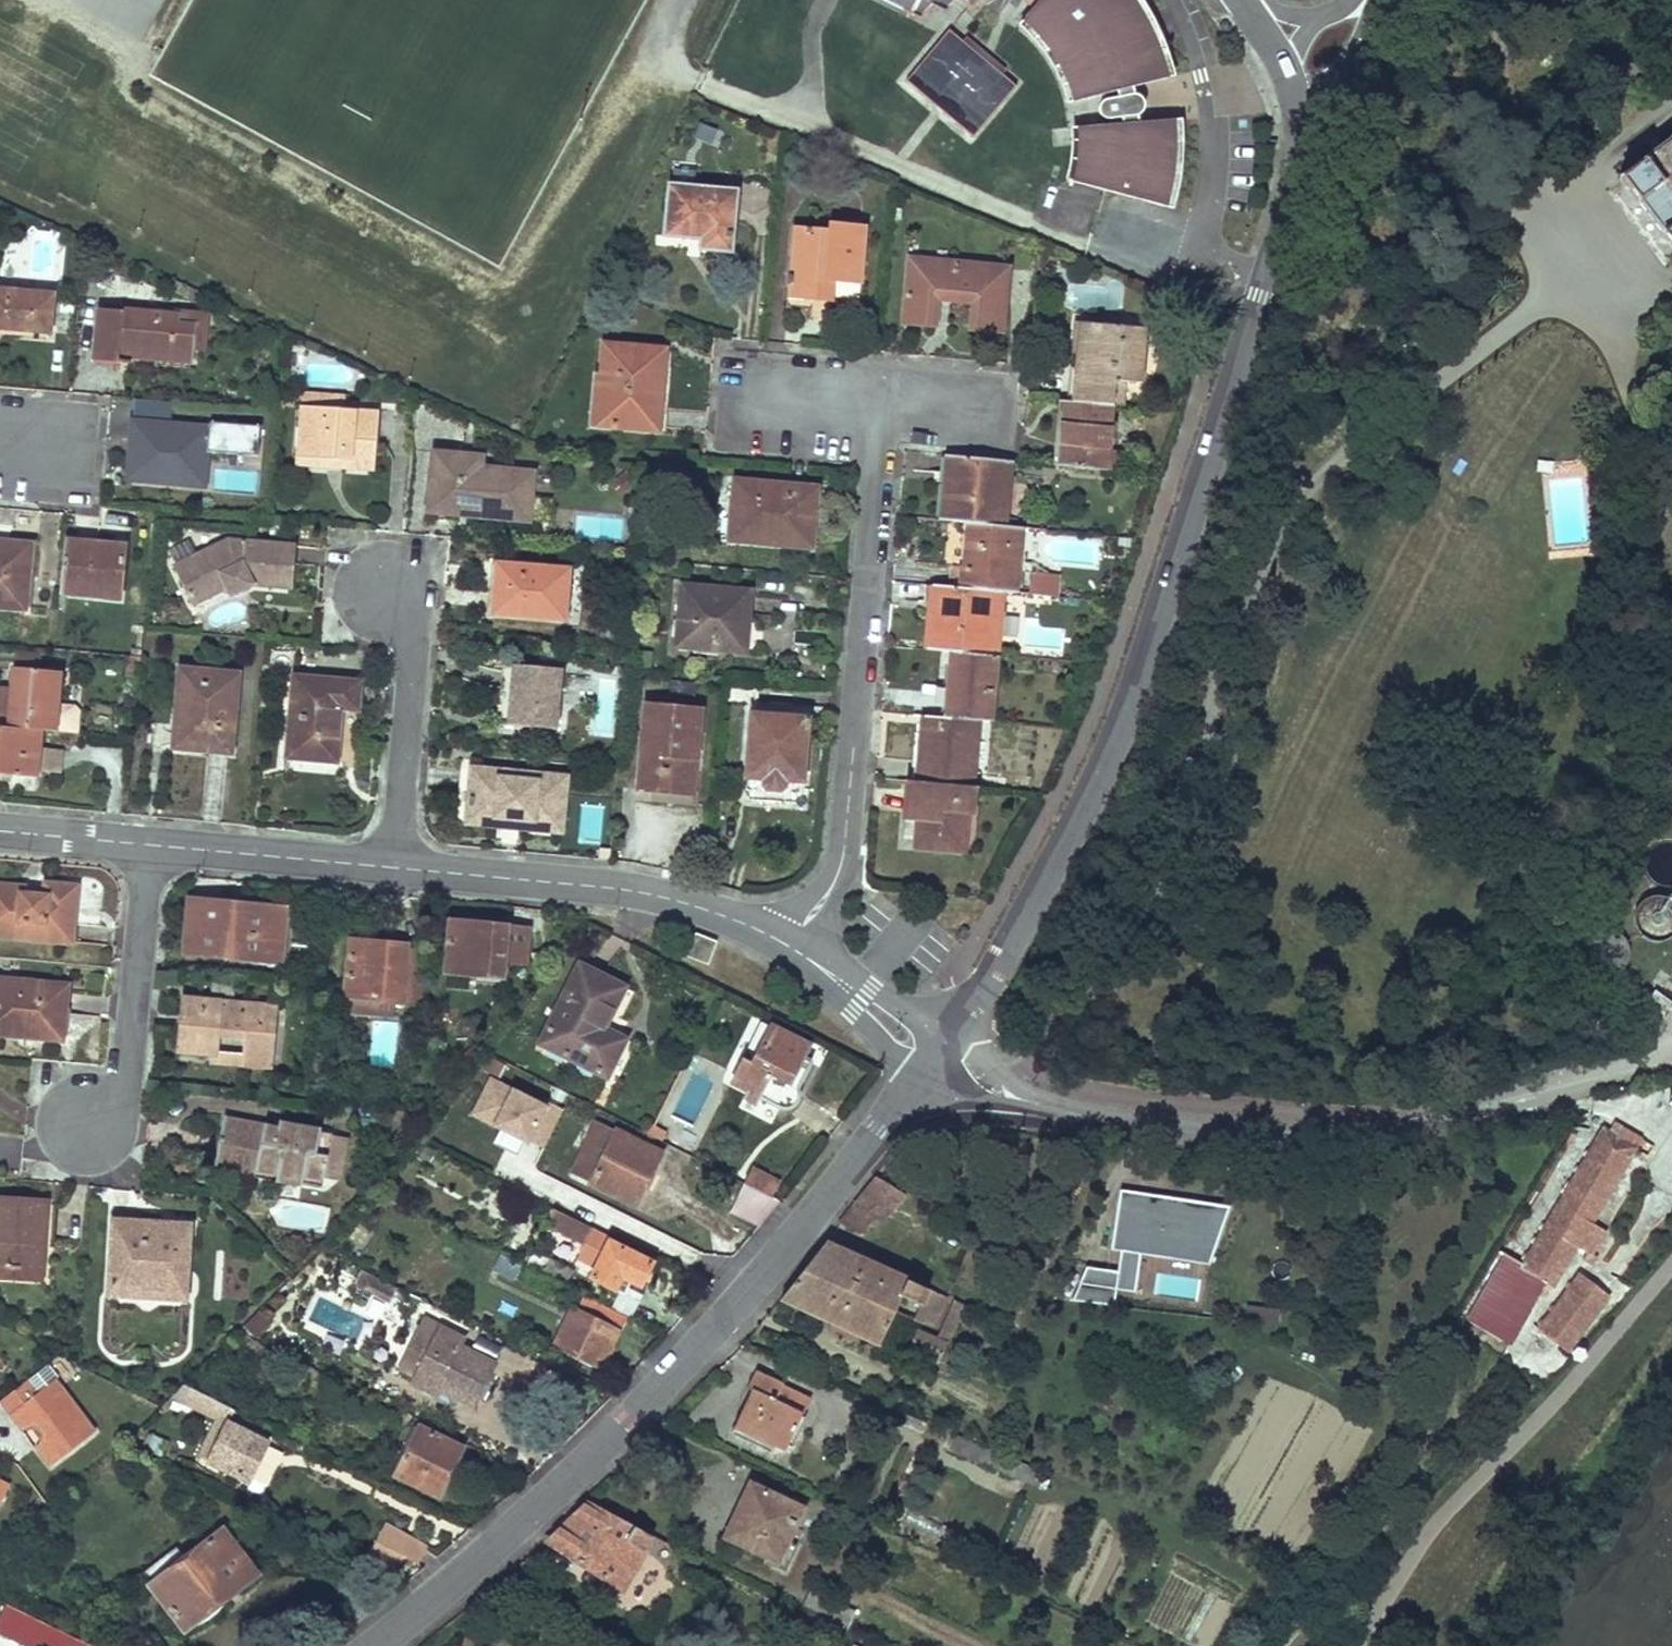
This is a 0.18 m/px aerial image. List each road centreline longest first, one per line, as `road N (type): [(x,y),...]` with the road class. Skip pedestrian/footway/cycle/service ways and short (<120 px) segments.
road 1 (residential): [(1311,138),(1155,612),(1040,879),(934,1054)]
road 2 (residential): [(376,1645),(601,1450),(747,1292),(934,1054)]
road 3 (residential): [(934,1054),(984,1079),(1097,1110),(1334,1127),(1505,1106),(1671,1056)]
road 4 (residential): [(790,939),(838,869),(847,825),(883,401)]
road 5 (residential): [(393,860),(681,895),(790,939)]
road 6 (residential): [(152,839),(124,1129),(71,1124)]
road 7 (residential): [(393,860),(415,629),(385,589)]
road 8 (residential): [(152,839),(393,860)]
road 9 (residential): [(790,939),(934,1054)]
road 10 (residential): [(1238,0),(1311,138)]
road 11 (residential): [(0,824),(152,839)]
road 12 (residential): [(1372,0),(1311,138)]
road 13 (residential): [(883,401),(759,391)]

